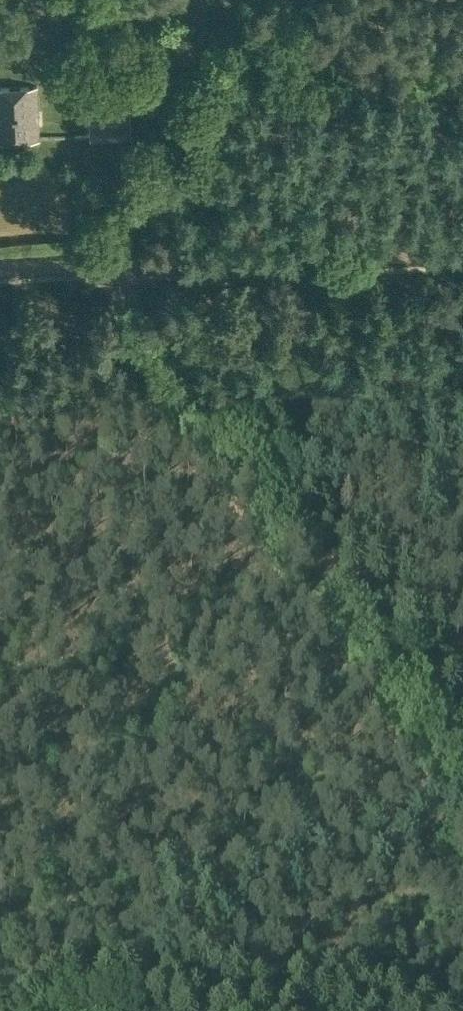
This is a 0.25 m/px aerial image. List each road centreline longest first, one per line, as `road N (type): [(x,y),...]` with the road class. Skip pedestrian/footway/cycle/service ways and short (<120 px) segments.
road 1 (track): [(462,770),(126,278)]
road 2 (track): [(462,817),(215,888),(0,917)]
road 3 (track): [(0,267),(462,247)]
road 4 (track): [(126,278),(120,263),(301,0)]

